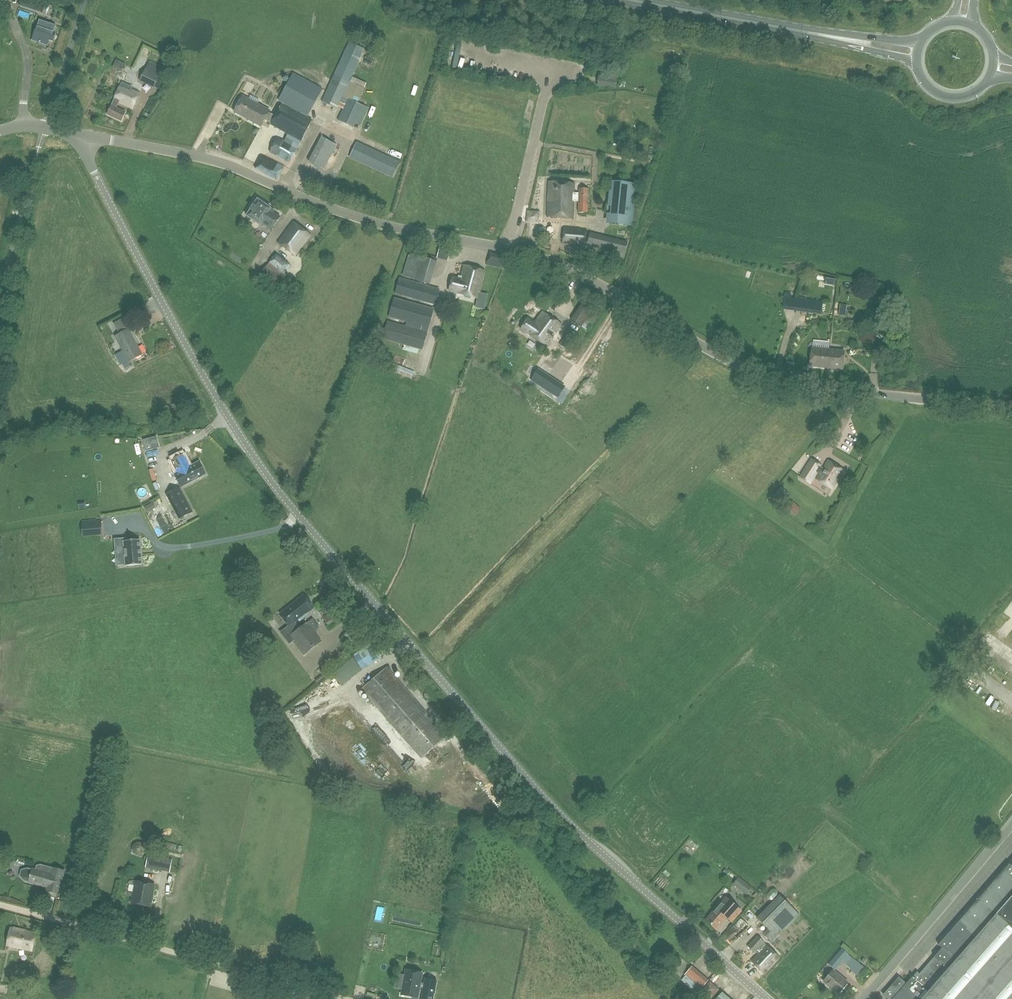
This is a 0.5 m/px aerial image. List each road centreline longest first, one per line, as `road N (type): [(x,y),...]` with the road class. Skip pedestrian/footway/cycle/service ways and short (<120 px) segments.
road 1 (unclassified): [(768,998),(561,814),(278,490),(153,287),(75,135)]
road 2 (unclassified): [(958,402),(781,381),(541,258),(348,214),(209,159),(75,135)]
road 3 (track): [(345,998),(0,905)]
road 4 (primary): [(945,46),(753,12),(675,9)]
road 5 (unclassified): [(937,161),(927,236),(959,329),(958,402)]
road 6 (primary): [(675,9),(747,31),(910,61)]
road 7 (unclassified): [(862,998),(1011,820)]
road 8 (unclassified): [(23,125),(26,56),(5,0)]

